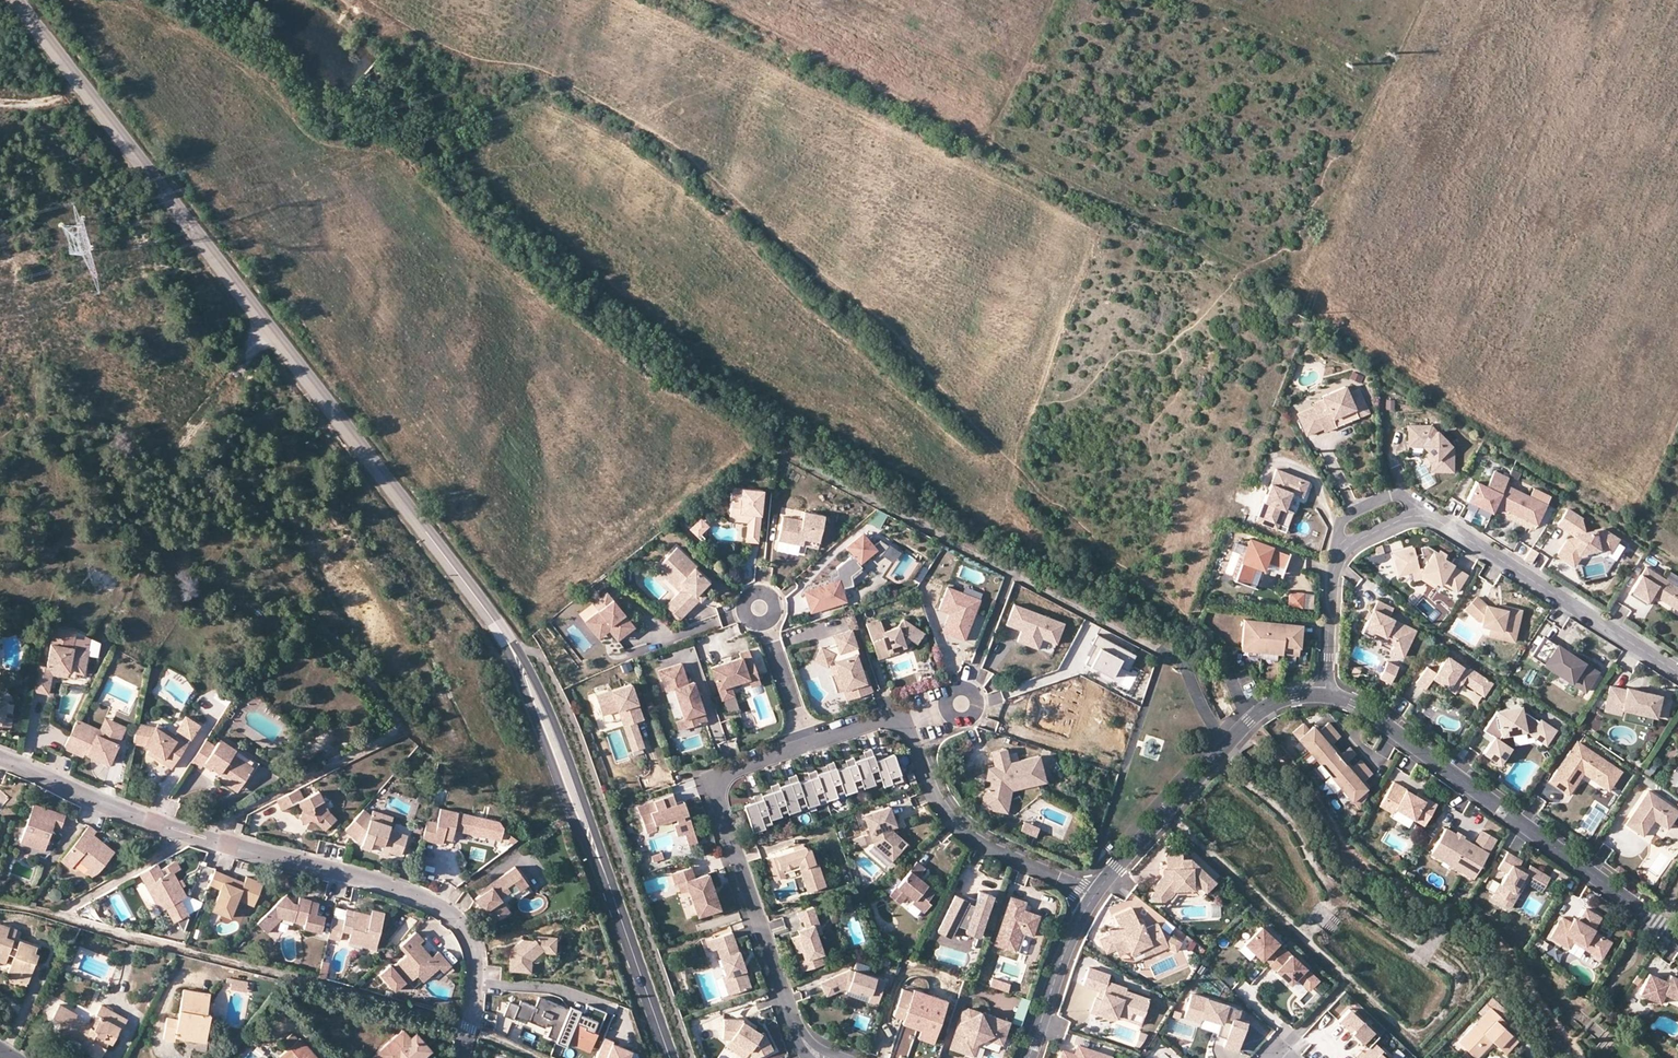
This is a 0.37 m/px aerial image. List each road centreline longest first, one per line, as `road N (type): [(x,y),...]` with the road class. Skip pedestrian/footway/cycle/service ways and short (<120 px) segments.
road 1 (residential): [(1326,696),(1386,724),(1677,937)]
road 2 (secondary): [(273,335),(15,0)]
road 3 (residential): [(199,834),(421,896),(462,924),(475,970),(461,1057)]
road 4 (secondary): [(501,631),(273,335)]
road 5 (residential): [(794,1020),(714,789),(732,770),(807,746)]
road 6 (residential): [(1092,900),(1259,712),(1295,696),(1326,696)]
road 7 (residential): [(1437,520),(1677,671)]
road 8 (residential): [(901,724),(933,798),(958,829),(1092,900)]
road 9 (secondary): [(600,860),(551,717),(501,631)]
road 10 (secondary): [(501,631),(571,814),(600,860)]
road 11 (residential): [(199,834),(403,731)]
road 12 (residential): [(0,757),(199,834)]
road 13 (secondary): [(670,1057),(600,860)]
road 14 (residential): [(1030,1057),(1092,900)]
road 15 (residential): [(1333,570),(1349,514),(1396,497),(1437,520)]
road 16 (residential): [(758,611),(807,746)]
road 17 (residential): [(1326,696),(1333,570)]
road 18 (residential): [(1333,570),(1368,536),(1411,517),(1437,520)]

